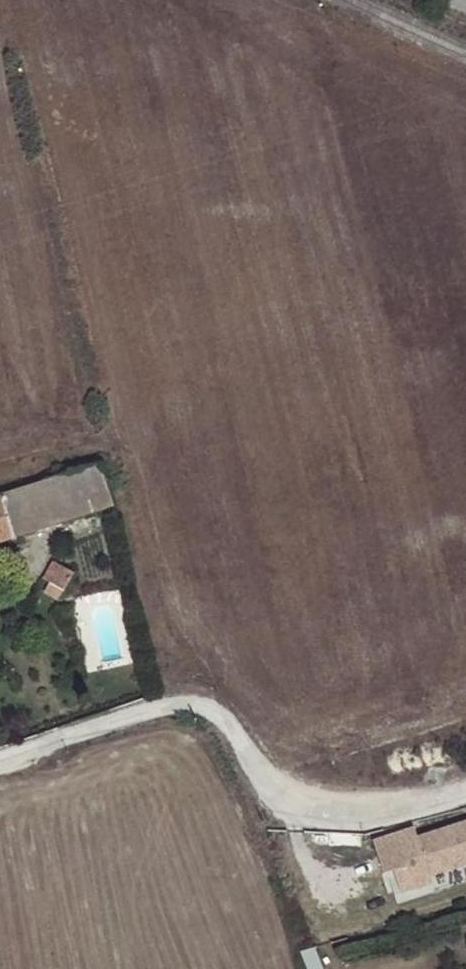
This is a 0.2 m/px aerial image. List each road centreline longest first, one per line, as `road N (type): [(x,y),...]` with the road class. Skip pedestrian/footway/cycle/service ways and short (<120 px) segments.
road 1 (residential): [(0,758),(173,702),(207,712),(290,810),(327,827),(465,796)]

